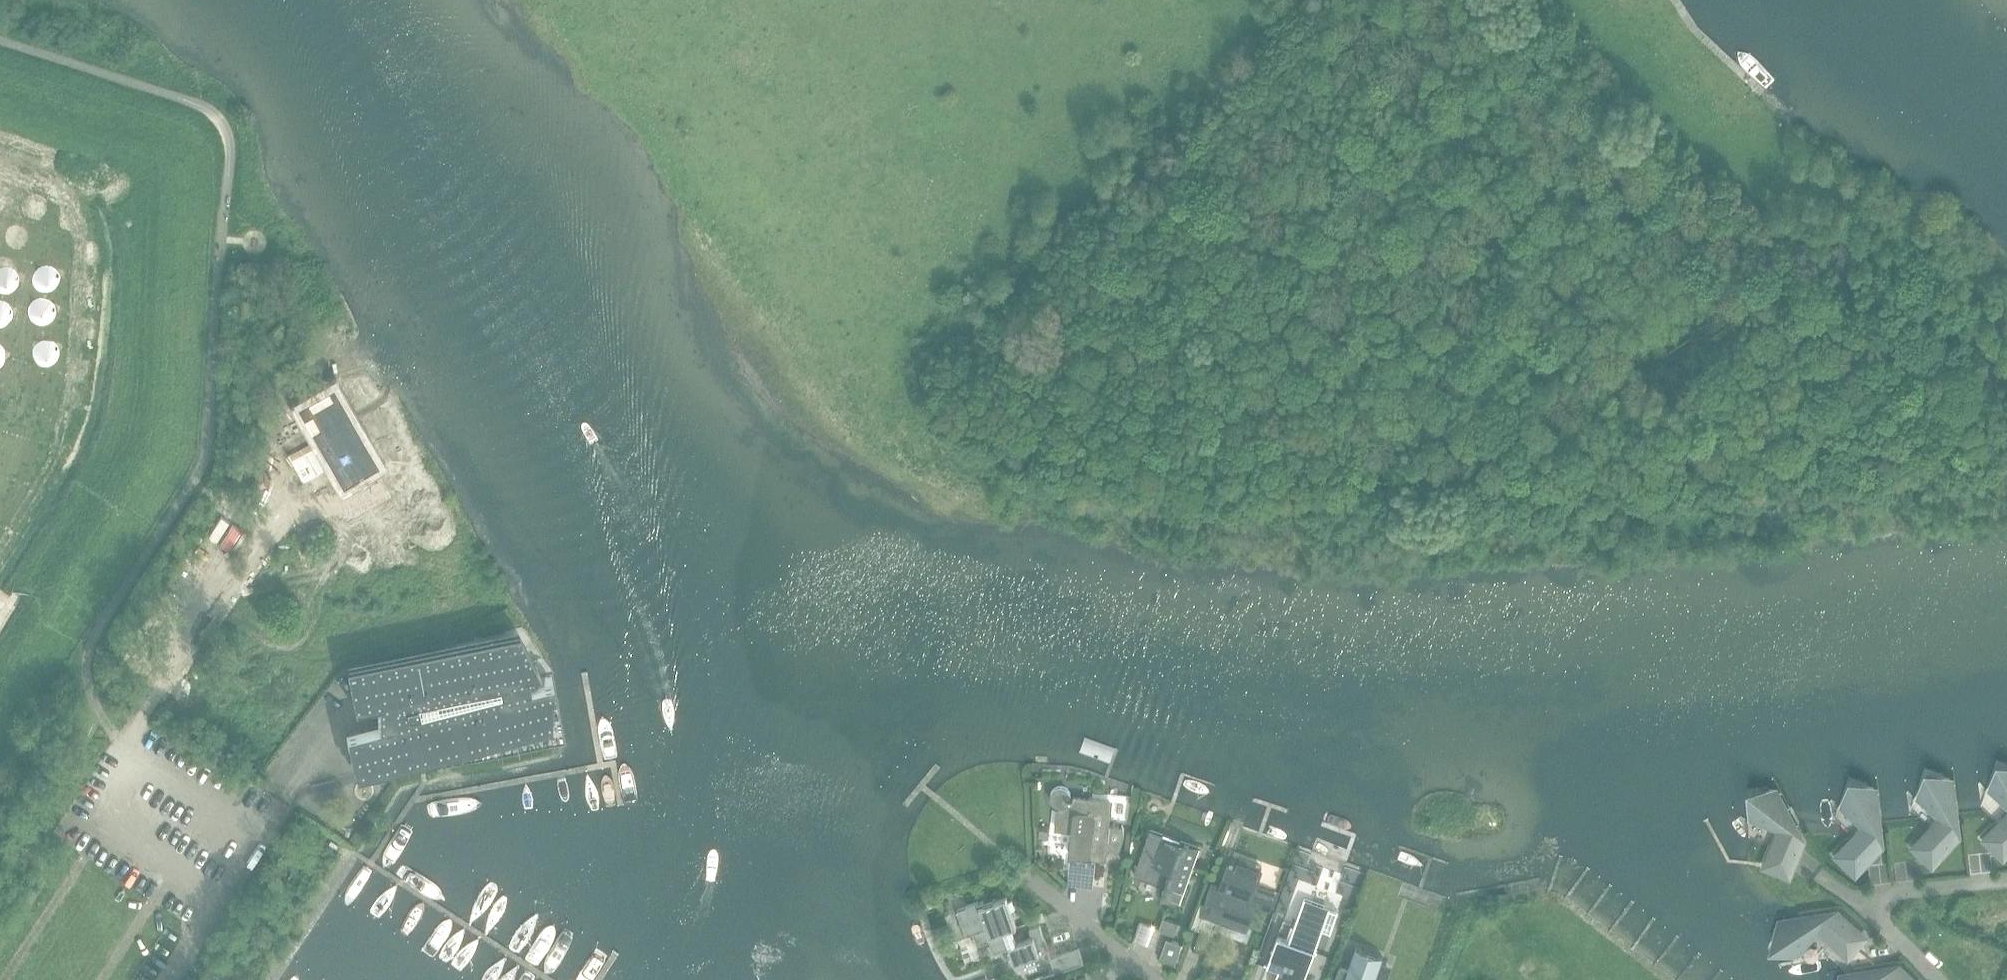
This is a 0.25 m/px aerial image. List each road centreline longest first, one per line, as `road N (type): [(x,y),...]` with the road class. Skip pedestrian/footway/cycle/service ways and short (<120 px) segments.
road 1 (residential): [(1031,878),(1154,979)]

